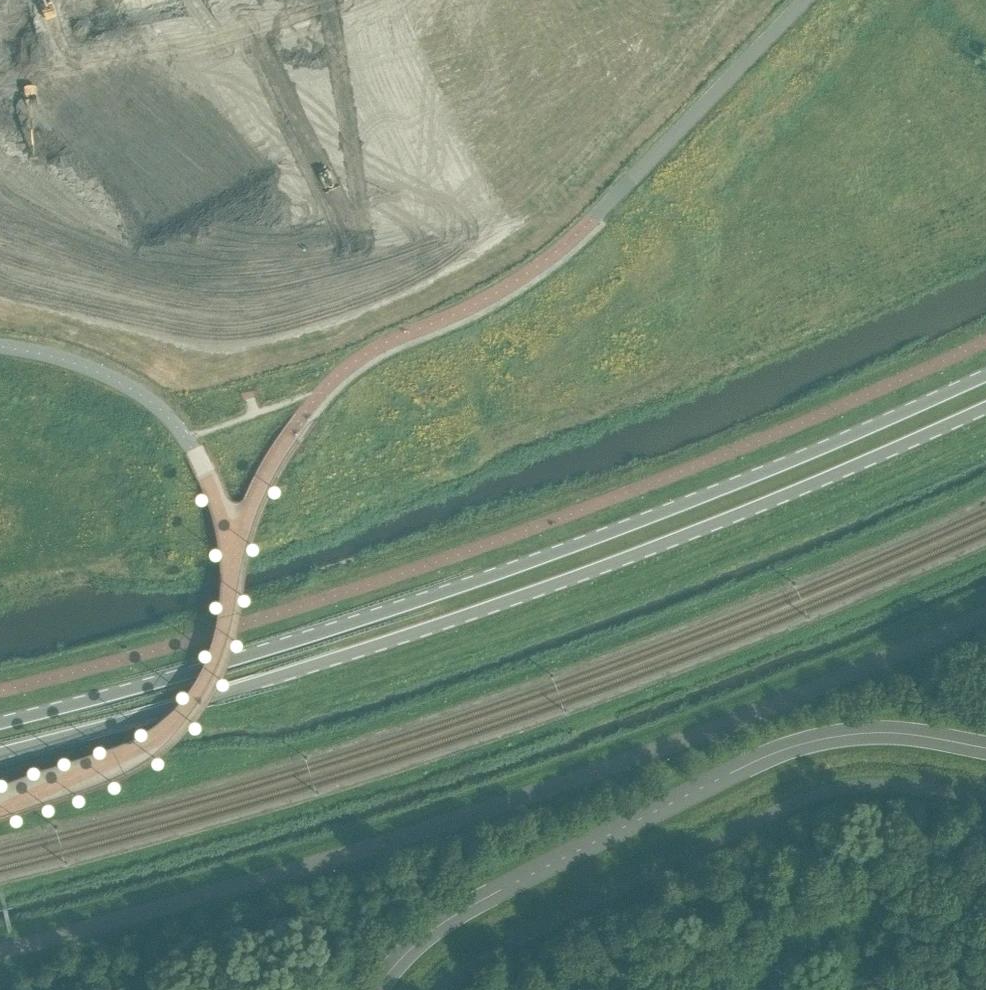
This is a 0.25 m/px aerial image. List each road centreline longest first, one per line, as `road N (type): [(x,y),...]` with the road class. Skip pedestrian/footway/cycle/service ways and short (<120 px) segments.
road 1 (secondary): [(985,372),(598,536),(315,633),(0,721)]
road 2 (secondary): [(0,752),(227,691),(601,564),(985,405)]
road 3 (unclassified): [(985,748),(875,732),(776,751),(442,924),(377,989)]

